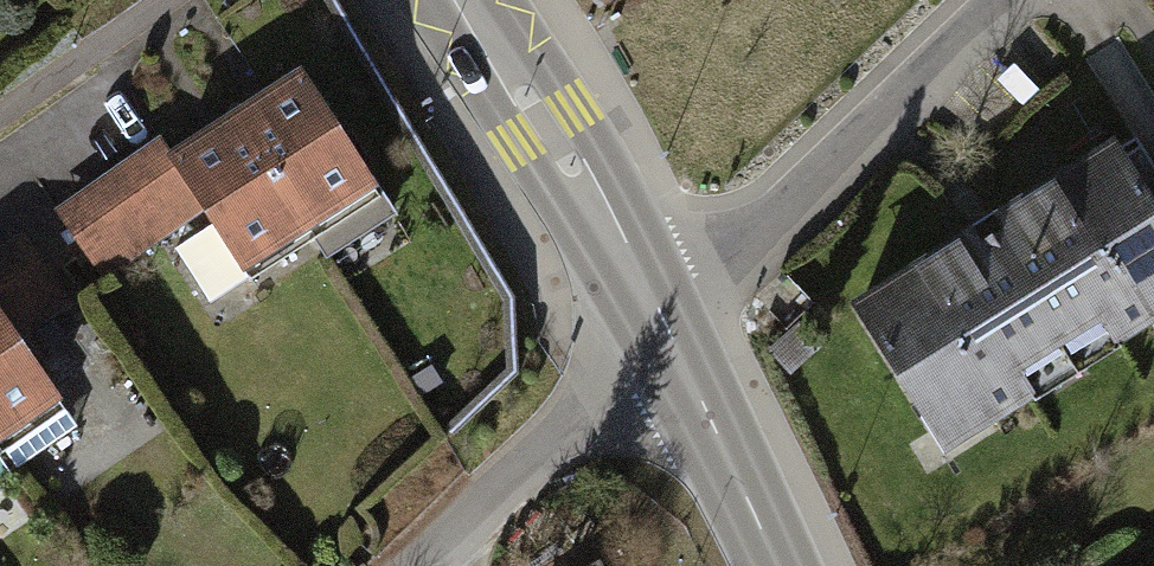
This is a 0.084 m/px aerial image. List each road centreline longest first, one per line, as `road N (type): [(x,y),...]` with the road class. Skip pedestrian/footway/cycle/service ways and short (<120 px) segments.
road 1 (residential): [(986,0),(911,62),(663,333)]
road 2 (secondary): [(663,333),(461,0)]
road 3 (residential): [(663,333),(441,565)]
road 4 (secondary): [(774,565),(663,333)]

